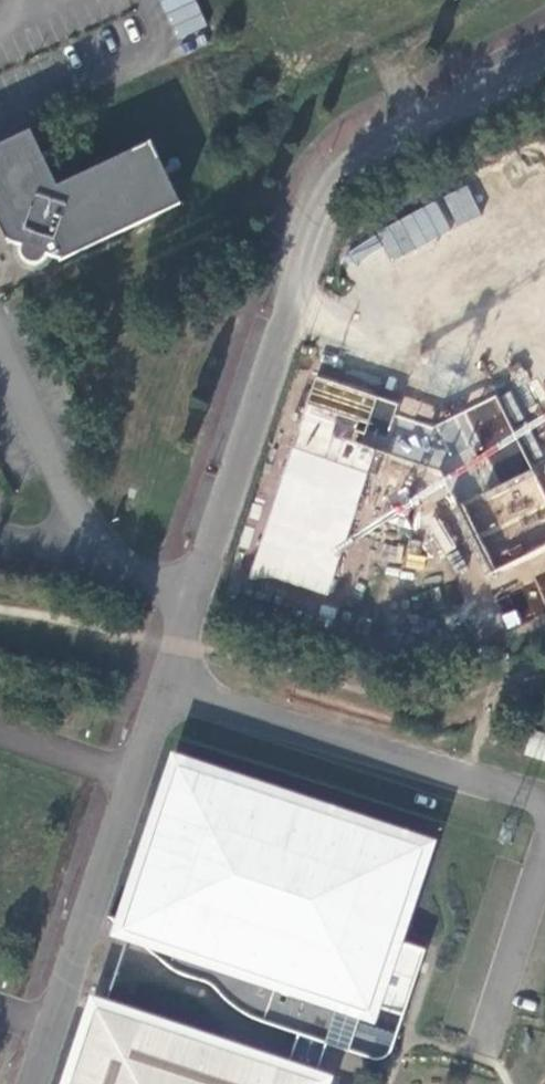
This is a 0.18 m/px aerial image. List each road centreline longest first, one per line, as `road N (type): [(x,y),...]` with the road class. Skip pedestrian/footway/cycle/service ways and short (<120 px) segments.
road 1 (unclassified): [(25,1083),(329,191),(382,140),(544,53)]

